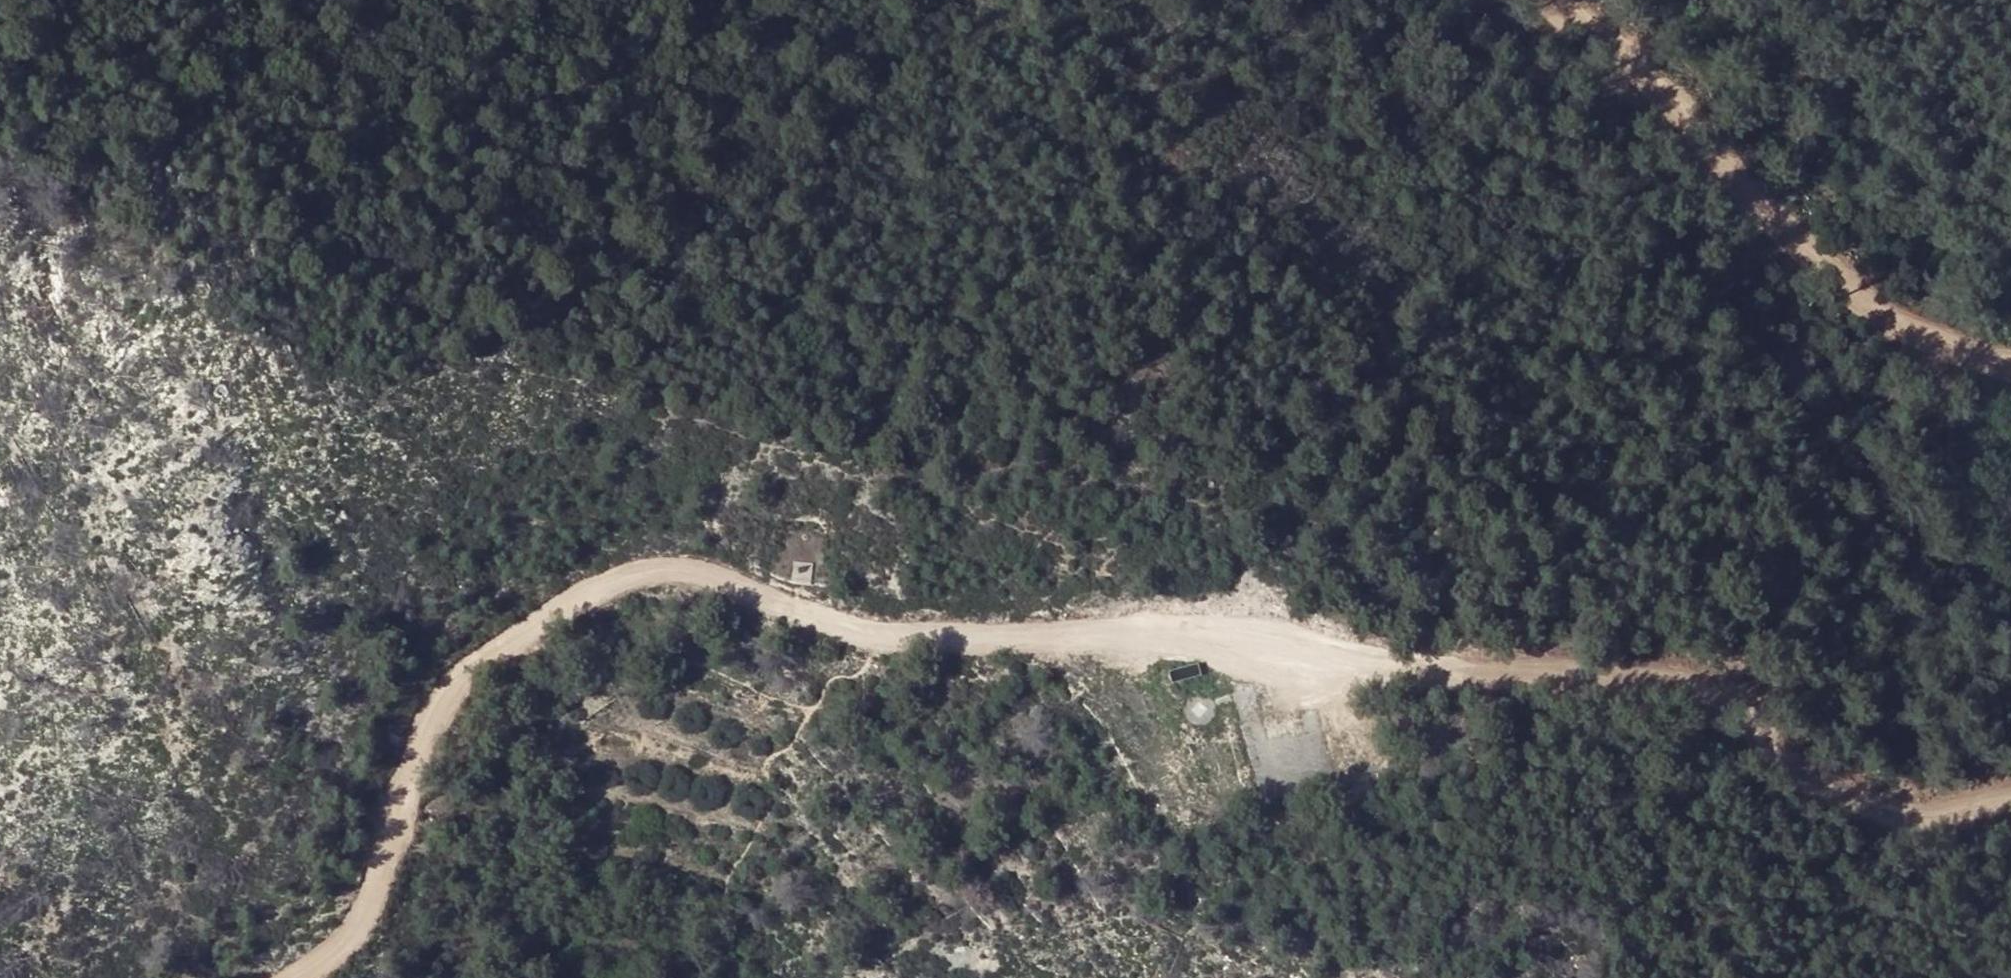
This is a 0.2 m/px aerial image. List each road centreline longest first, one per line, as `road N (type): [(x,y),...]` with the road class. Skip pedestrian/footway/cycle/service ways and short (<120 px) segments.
road 1 (track): [(308,977),(369,898),(397,803),(449,709),(532,619),(647,568),(716,575),(792,614),(892,636),(1239,626),(1464,669),(1735,695),(1790,756),(1865,808),(1935,814),(2010,800)]
road 2 (track): [(1535,0),(1636,65),(1771,213),(1973,335),(2010,338)]

